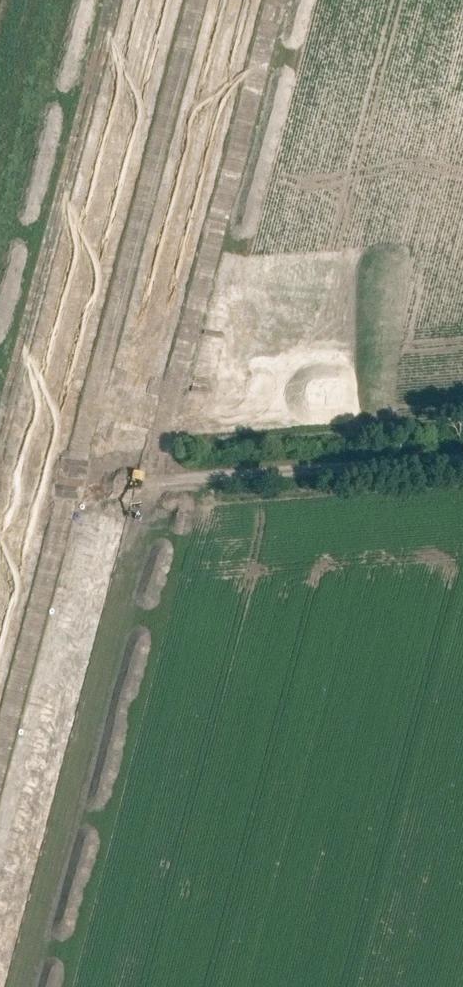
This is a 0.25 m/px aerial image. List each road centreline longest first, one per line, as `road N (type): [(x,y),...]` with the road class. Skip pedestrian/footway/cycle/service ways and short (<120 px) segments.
road 1 (track): [(0,492),(462,456)]

